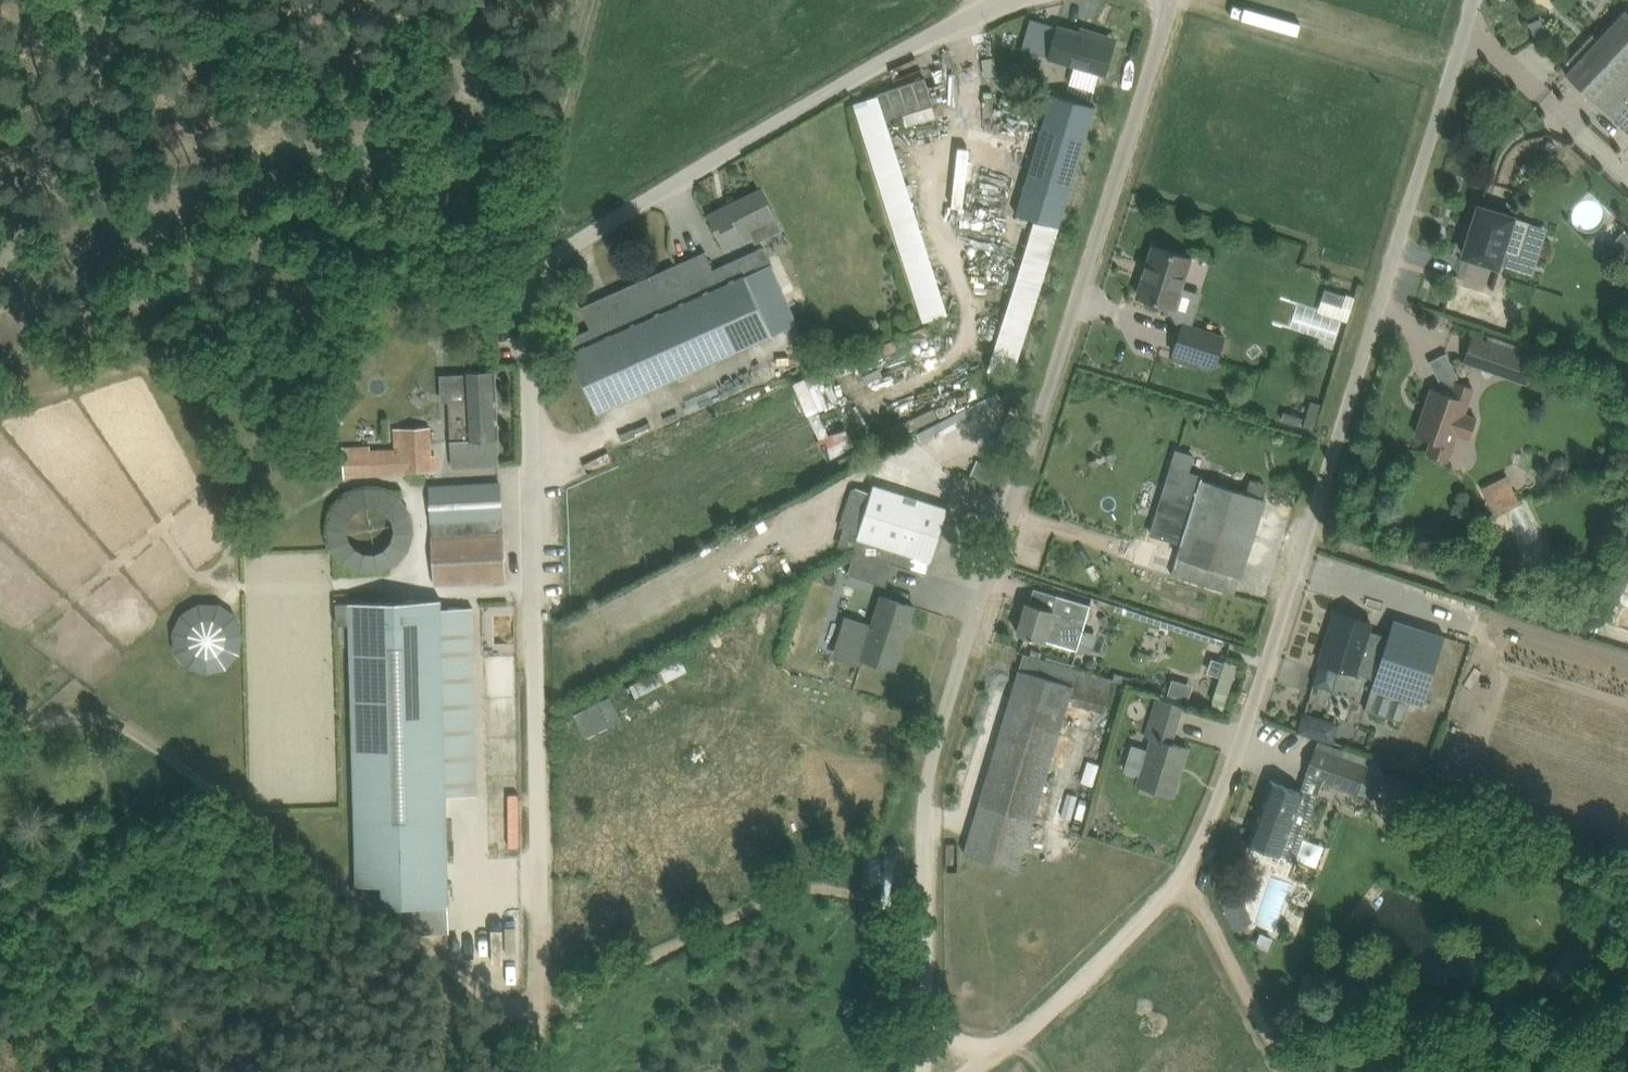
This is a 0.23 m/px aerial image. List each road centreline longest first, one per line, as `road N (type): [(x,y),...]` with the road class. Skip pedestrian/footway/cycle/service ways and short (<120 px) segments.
road 1 (unclassified): [(947,1047),(960,1054),(1027,1038),(1200,862),(1297,590),(1475,0)]
road 2 (unclassified): [(947,1047),(930,1013),(934,767),(1172,0)]
road 3 (track): [(594,0),(562,115),(531,285),(547,1071)]
road 4 (track): [(0,758),(65,711),(98,712),(485,995),(503,1006),(543,1006),(546,1042)]
road 5 (unclassified): [(531,285),(668,190),(996,0)]
road 6 (track): [(1290,1071),(1187,879)]

